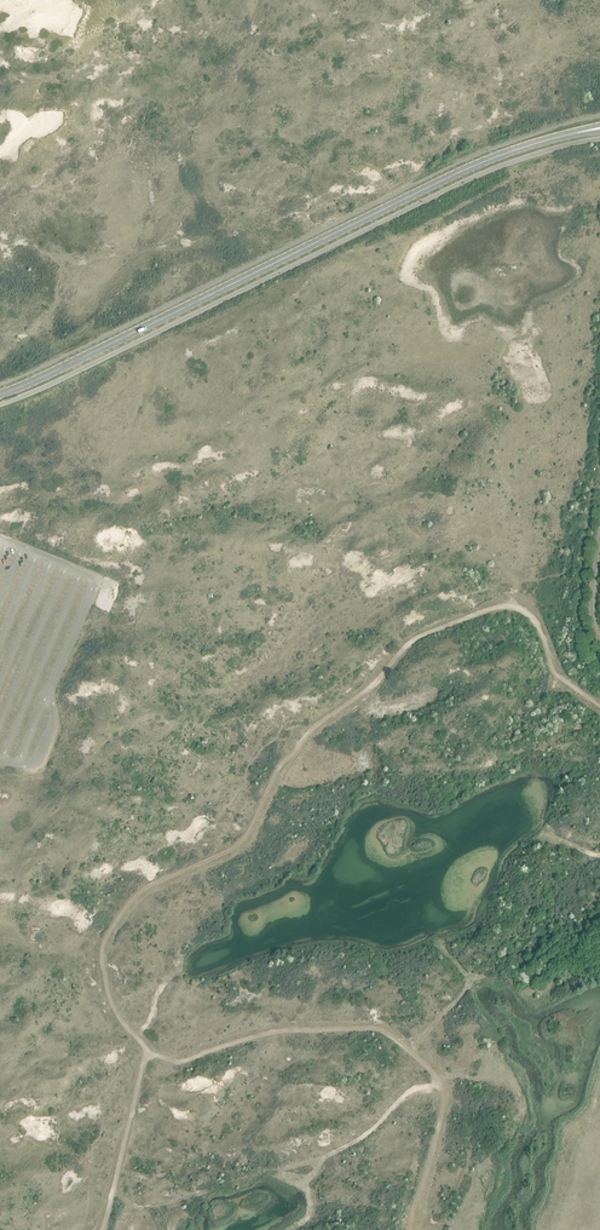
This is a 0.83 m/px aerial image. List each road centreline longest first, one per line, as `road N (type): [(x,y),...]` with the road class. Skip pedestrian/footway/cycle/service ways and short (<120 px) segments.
road 1 (secondary): [(0,394),(473,166),(599,128)]
road 2 (track): [(101,1229),(148,1051)]

